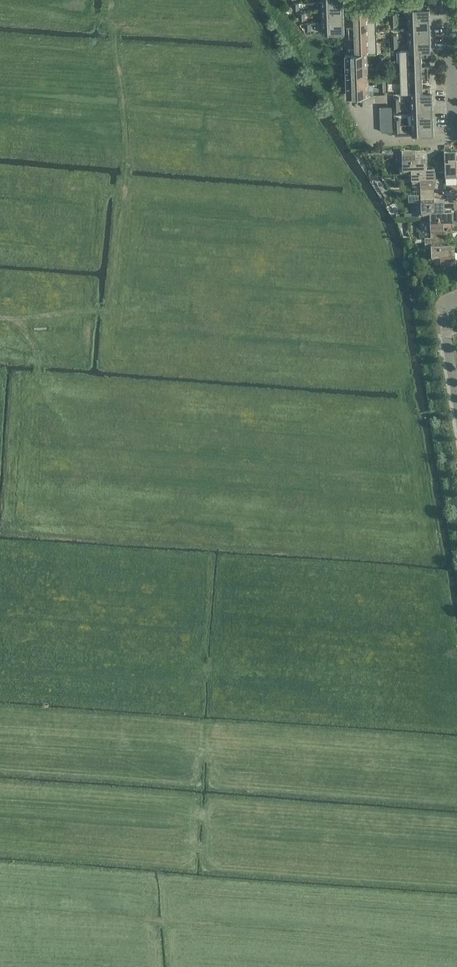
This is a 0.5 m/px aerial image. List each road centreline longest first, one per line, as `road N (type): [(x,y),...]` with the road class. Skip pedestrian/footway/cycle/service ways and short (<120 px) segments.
road 1 (residential): [(357,114),(378,145),(454,142),(454,121)]
road 2 (unclassified): [(456,423),(443,346),(445,303),(456,298)]
road 3 (residential): [(445,1),(454,121)]

